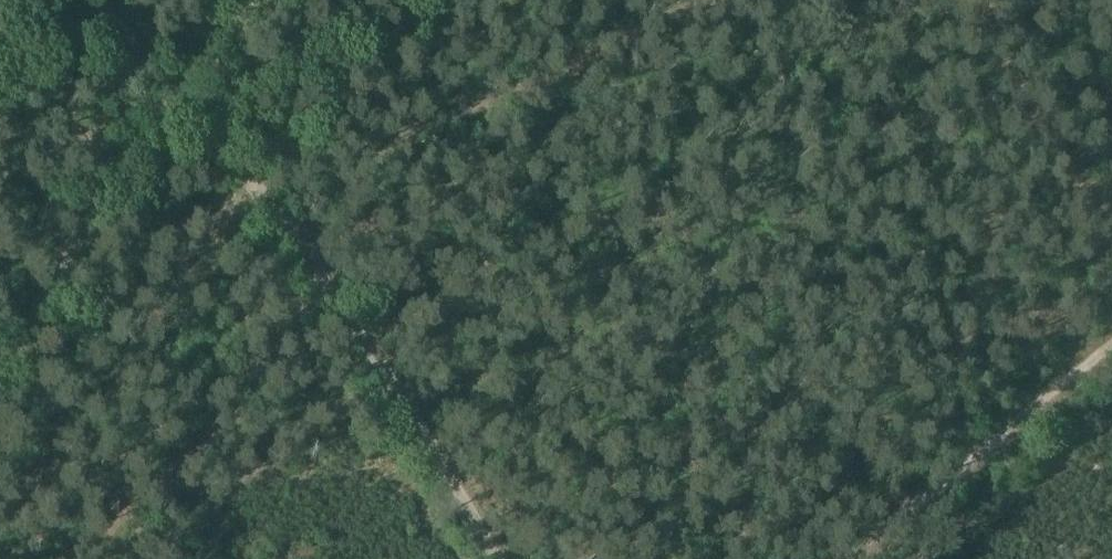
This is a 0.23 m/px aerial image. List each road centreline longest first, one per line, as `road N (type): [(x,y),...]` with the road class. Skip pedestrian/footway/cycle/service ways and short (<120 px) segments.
road 1 (track): [(501,558),(426,429),(308,260),(162,68),(97,0)]
road 2 (track): [(718,0),(381,147),(328,204),(308,260)]
road 3 (track): [(0,346),(179,90),(253,0)]
road 4 (track): [(1111,344),(838,558)]

